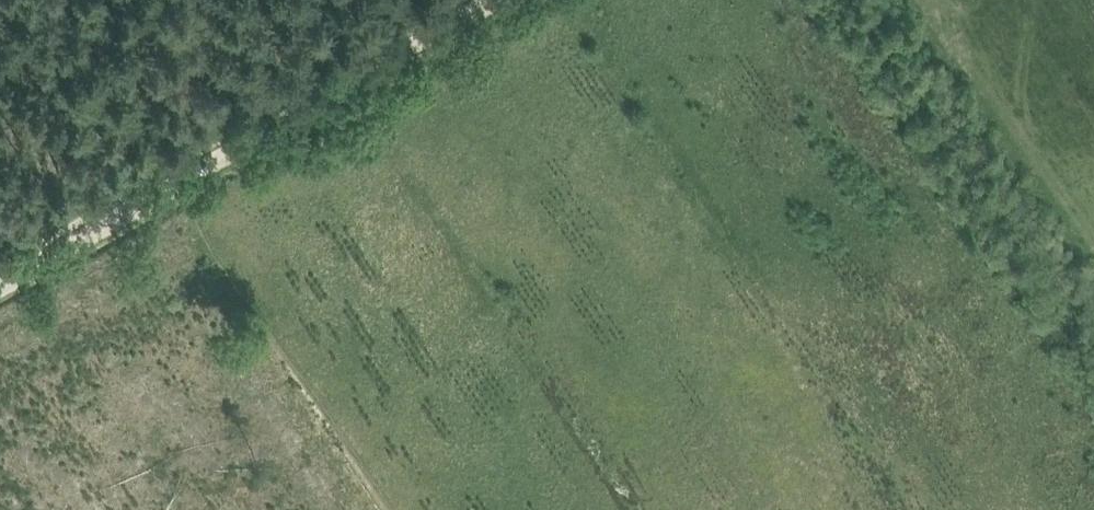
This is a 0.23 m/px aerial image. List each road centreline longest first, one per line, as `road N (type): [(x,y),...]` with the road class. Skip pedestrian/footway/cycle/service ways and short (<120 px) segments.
road 1 (track): [(0,280),(480,0)]

